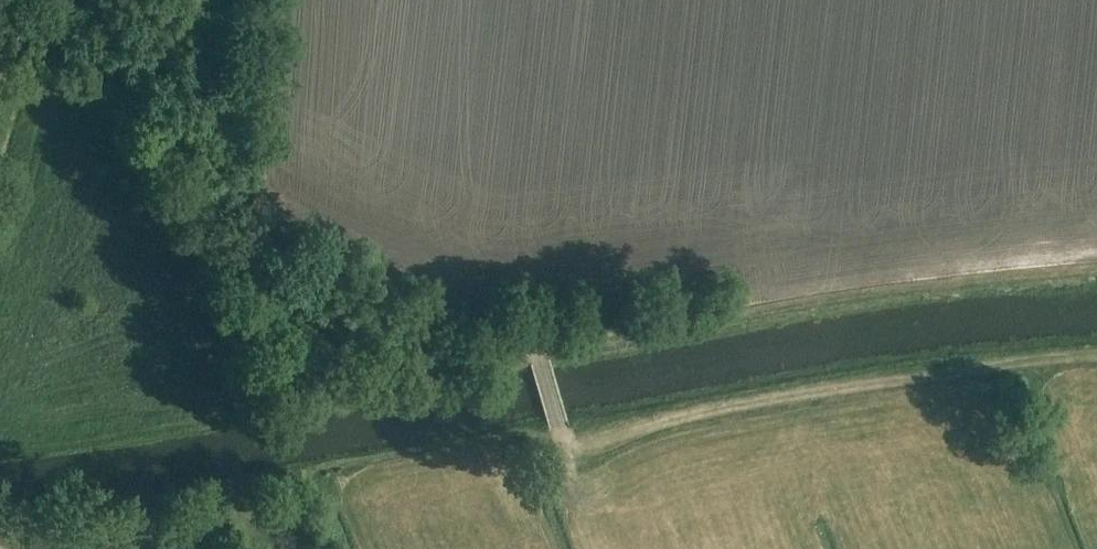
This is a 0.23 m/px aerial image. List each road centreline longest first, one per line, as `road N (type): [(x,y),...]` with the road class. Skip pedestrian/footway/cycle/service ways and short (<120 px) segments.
road 1 (track): [(1096,351),(570,432),(557,424),(542,360),(524,348),(376,325),(297,295),(237,245),(130,76),(66,40),(12,26)]
road 2 (track): [(533,354),(817,302),(1096,269)]

